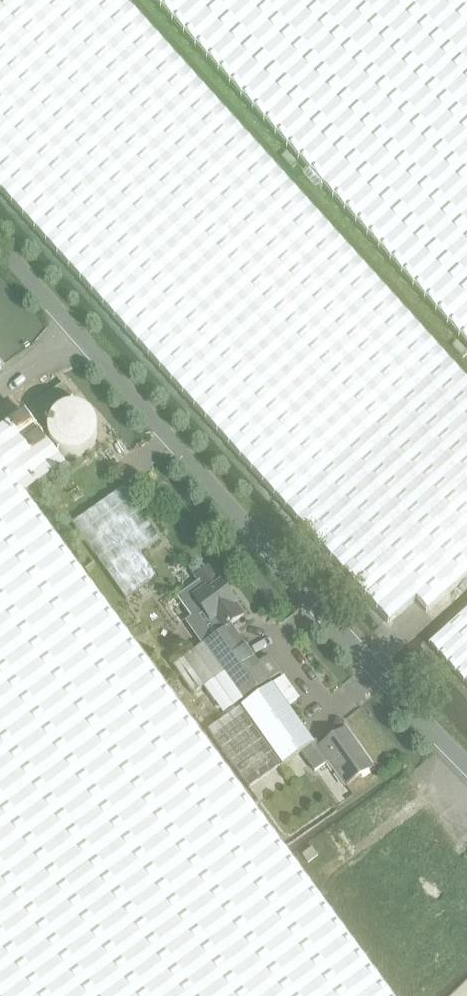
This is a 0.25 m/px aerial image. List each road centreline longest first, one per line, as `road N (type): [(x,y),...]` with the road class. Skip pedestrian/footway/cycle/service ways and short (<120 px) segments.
road 1 (unclassified): [(0,245),(312,605),(466,762)]

